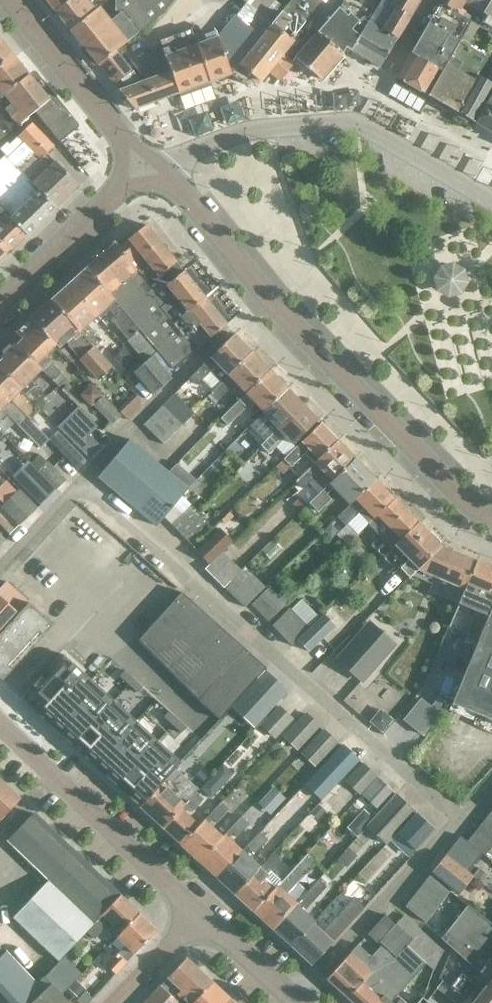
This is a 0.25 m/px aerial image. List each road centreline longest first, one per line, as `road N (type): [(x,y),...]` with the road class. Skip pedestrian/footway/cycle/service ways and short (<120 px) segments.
road 1 (residential): [(459,822),(81,486)]
road 2 (secondary): [(491,514),(475,507),(266,289)]
road 3 (residential): [(202,915),(0,722)]
road 4 (residential): [(81,486),(266,289)]
road 5 (secondary): [(151,170),(12,0)]
road 6 (residential): [(151,170),(240,133),(355,123)]
road 7 (residential): [(0,314),(151,170)]
road 8 (secondary): [(266,289),(188,196),(151,170)]
road 9 (residential): [(355,123),(491,204)]
road 10 (residential): [(355,123),(433,0)]
road 11 (residential): [(299,1002),(202,915)]
road 12 (residential): [(115,1002),(202,915)]

